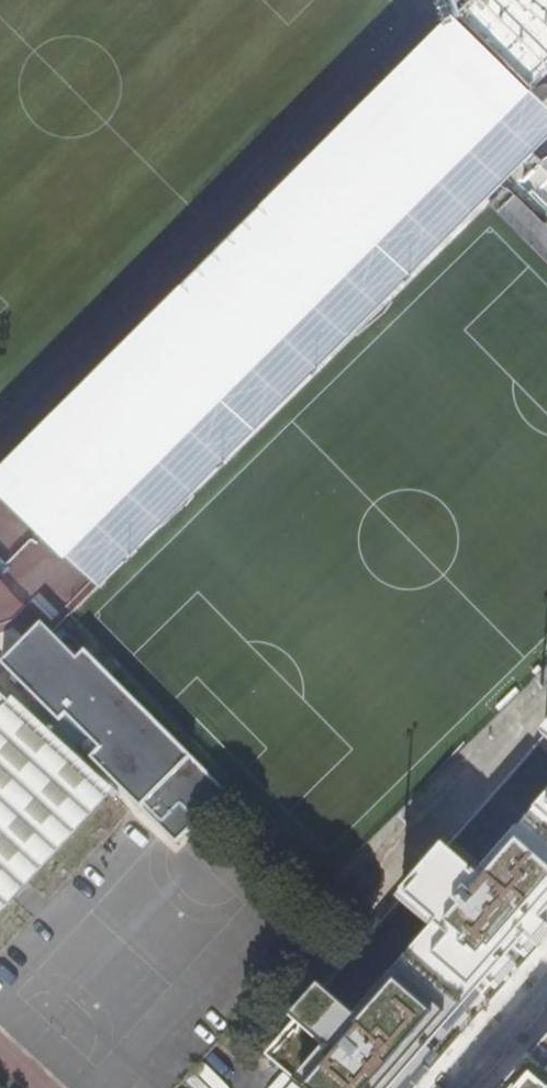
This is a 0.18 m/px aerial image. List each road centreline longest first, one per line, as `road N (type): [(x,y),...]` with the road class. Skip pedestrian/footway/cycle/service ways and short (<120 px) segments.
road 1 (residential): [(465,1087),(546,993)]

